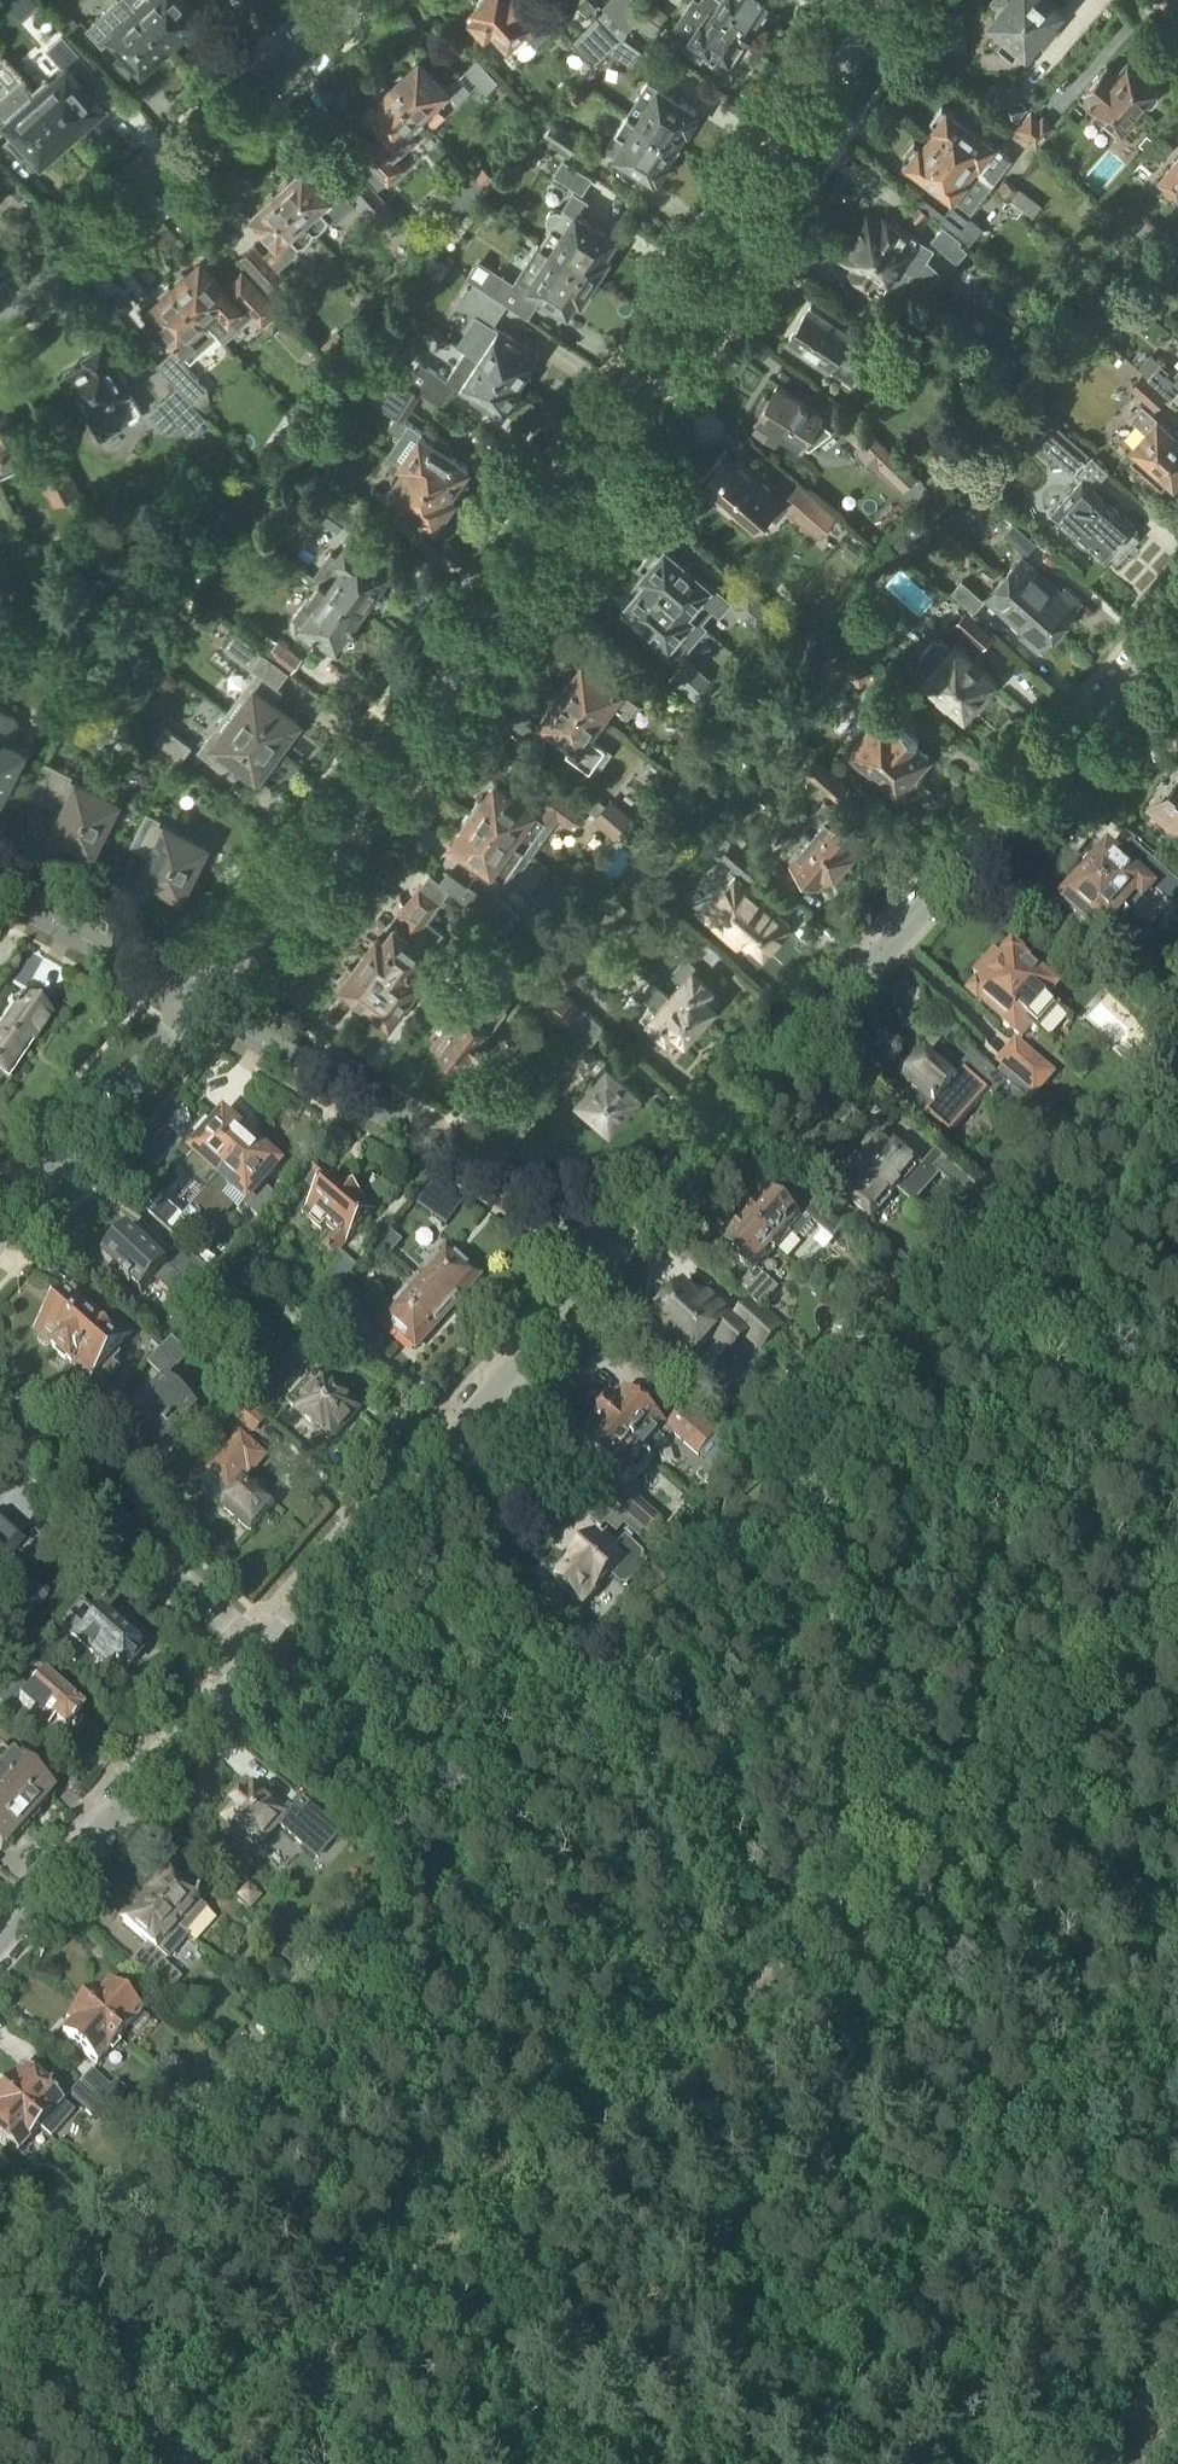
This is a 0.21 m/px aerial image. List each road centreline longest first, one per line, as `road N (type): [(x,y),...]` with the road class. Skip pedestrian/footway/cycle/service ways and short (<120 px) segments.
road 1 (track): [(138,2463),(1177,1604)]
road 2 (residential): [(200,1003),(450,675),(720,284),(888,0)]
road 3 (track): [(267,1627),(307,1659),(987,1744),(1177,1946)]
road 4 (residential): [(604,1260),(1177,640)]
road 5 (residential): [(253,1641),(604,1260)]
road 6 (residential): [(604,1260),(479,1170),(200,1003)]
road 7 (residential): [(0,299),(40,277),(340,0)]
road 8 (residential): [(0,1929),(253,1641)]
road 9 (residential): [(253,1641),(0,1402)]
road 10 (residential): [(0,1235),(200,1003)]
road 11 (residential): [(200,1003),(0,899)]

